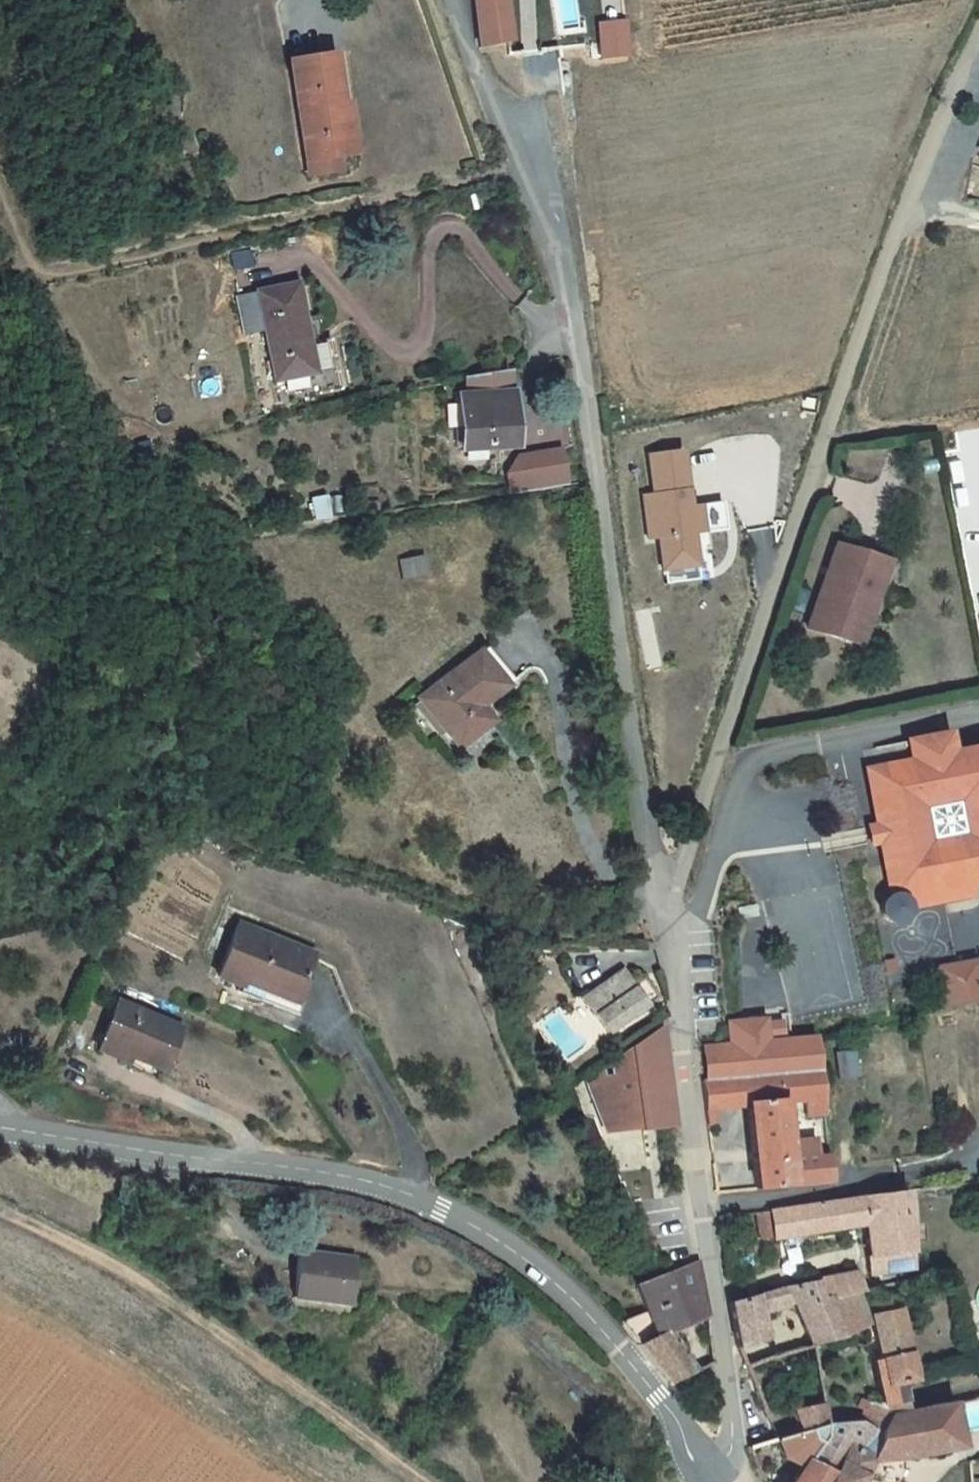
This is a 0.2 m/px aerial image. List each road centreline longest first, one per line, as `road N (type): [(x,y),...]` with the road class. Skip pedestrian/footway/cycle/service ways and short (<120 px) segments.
road 1 (residential): [(451,0),(475,75),(527,168),(566,288),(663,913)]
road 2 (residential): [(663,913),(927,153),(978,39)]
road 3 (tertiary): [(719,1478),(620,1347),(566,1291),(513,1249),(441,1208),(319,1170),(0,1129)]
road 4 (track): [(527,168),(55,272),(31,264),(0,187)]
road 5 (residential): [(719,1478),(732,1445),(731,1389),(663,913)]
road 6 (track): [(0,1212),(145,1280),(419,1481)]
road 7 (track): [(908,207),(914,228),(905,280),(863,396),(867,416),(892,428),(978,418)]

